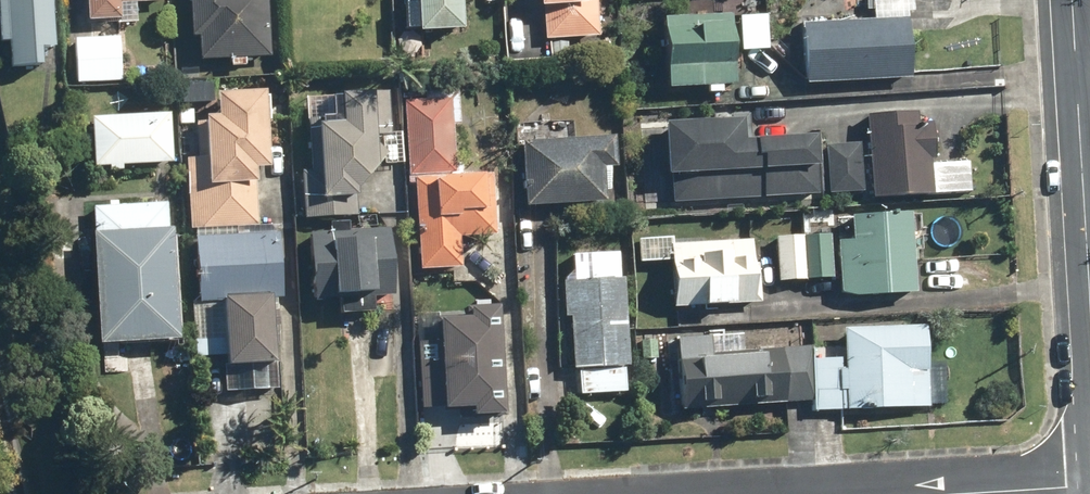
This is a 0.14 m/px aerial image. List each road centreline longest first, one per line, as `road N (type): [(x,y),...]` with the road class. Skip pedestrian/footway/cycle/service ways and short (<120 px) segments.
road 1 (residential): [(1089,482),(896,493)]
road 2 (residential): [(1089,237),(1080,82)]

